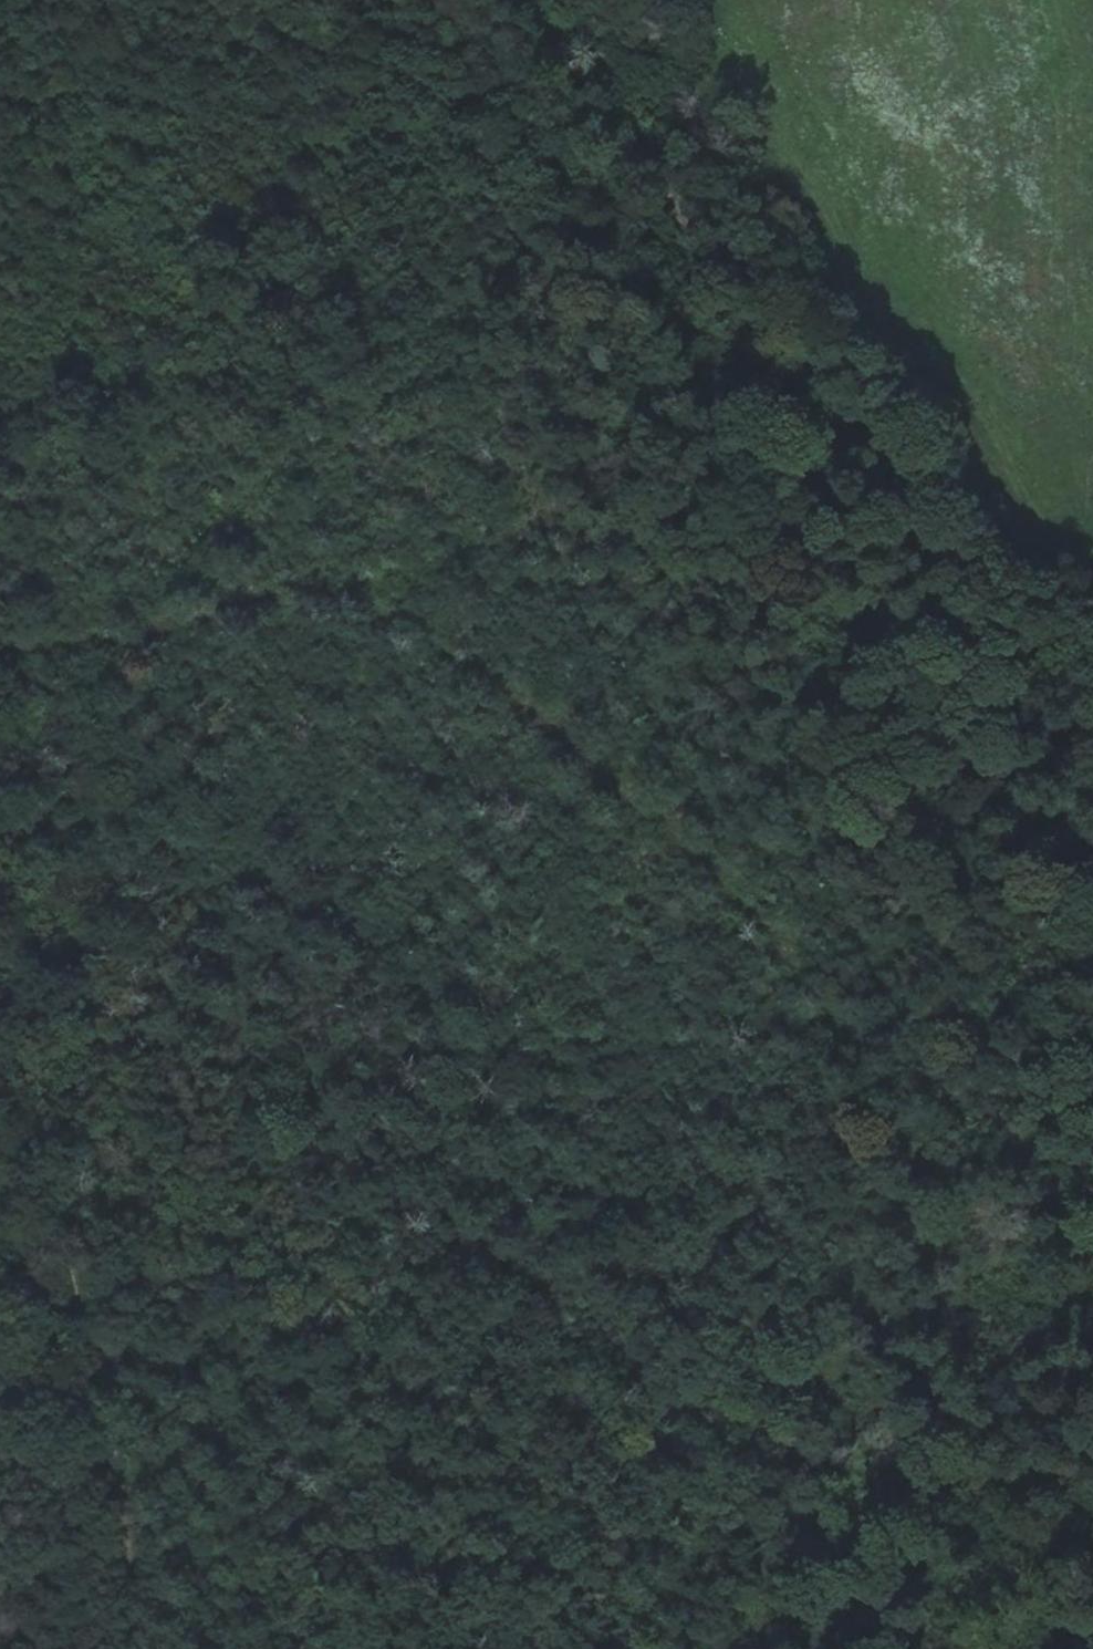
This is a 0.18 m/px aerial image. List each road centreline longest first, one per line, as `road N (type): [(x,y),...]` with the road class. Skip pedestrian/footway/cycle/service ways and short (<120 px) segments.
road 1 (track): [(1092,729),(780,338),(525,0)]
road 2 (track): [(148,1648),(96,1312),(0,876)]

